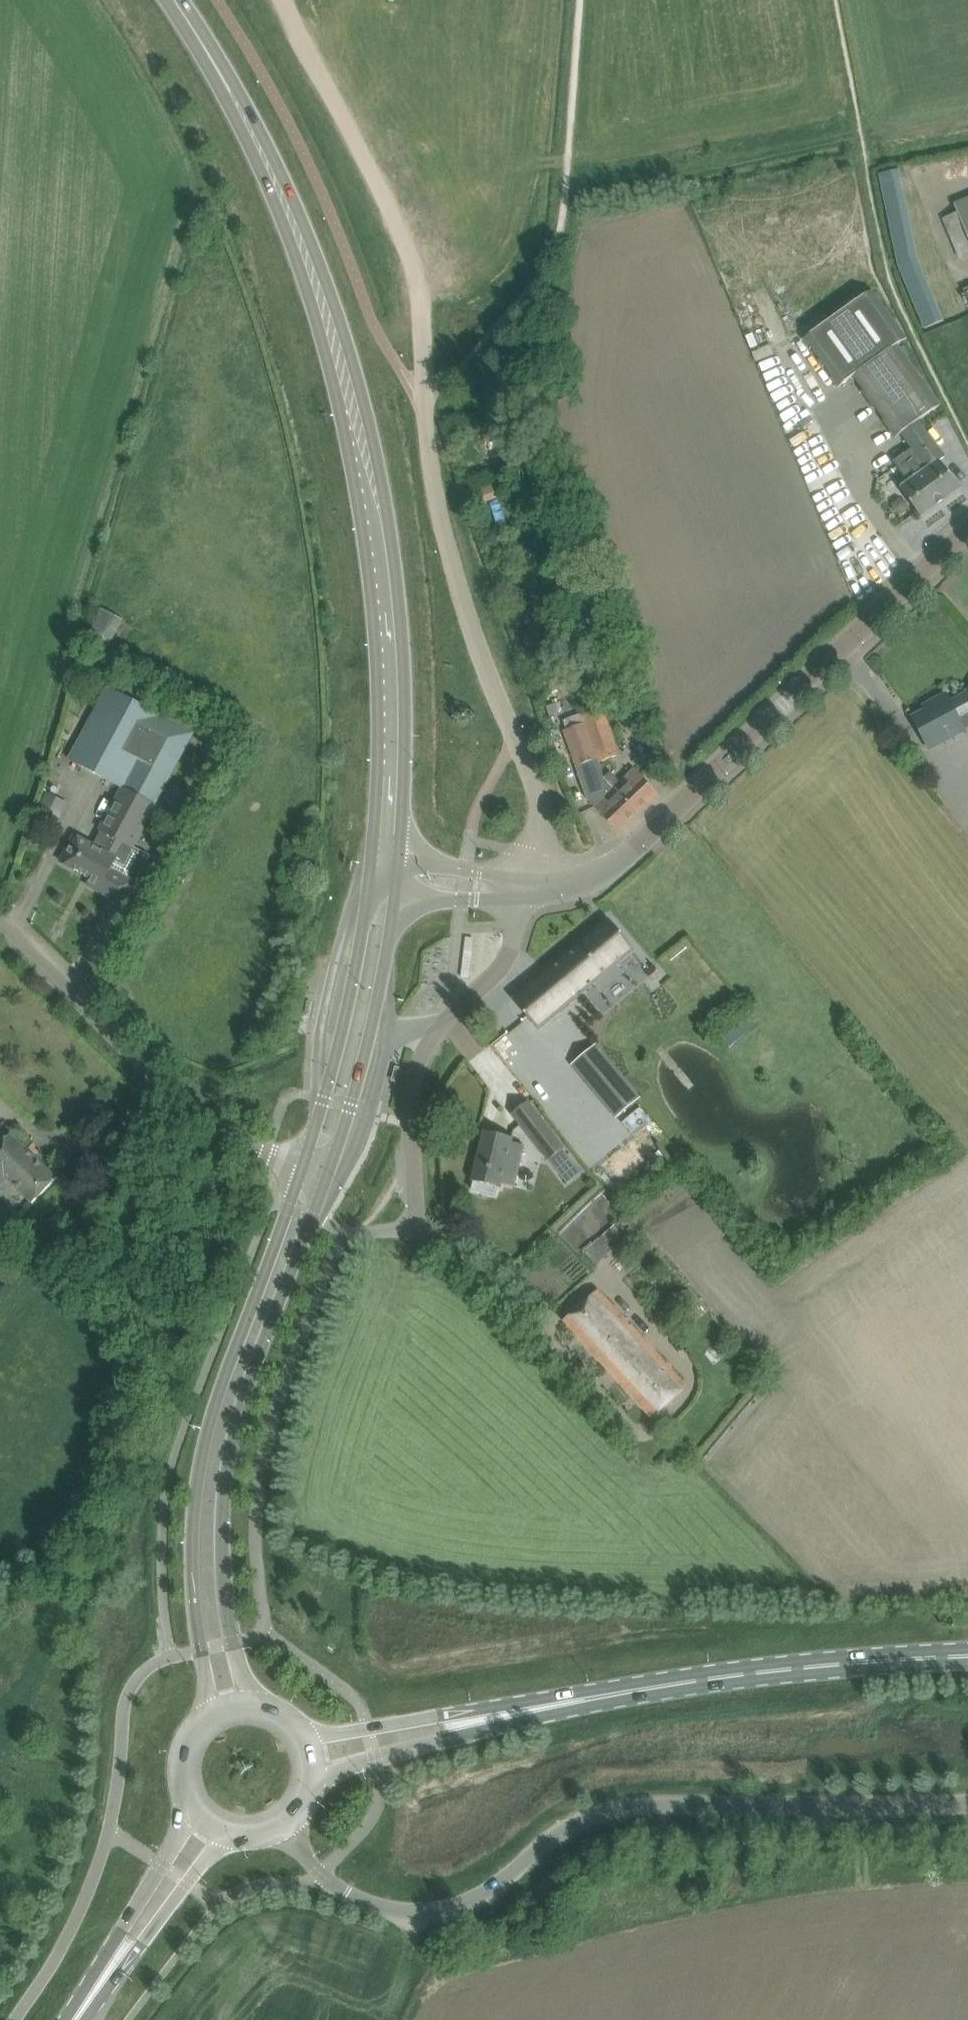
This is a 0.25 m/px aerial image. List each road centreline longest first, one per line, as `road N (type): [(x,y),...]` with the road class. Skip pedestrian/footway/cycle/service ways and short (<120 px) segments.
road 1 (unclassified): [(530,886),(538,802),(448,556),(422,402),(423,283),(281,0)]
road 2 (secondary): [(384,873),(391,662),(377,518),(313,272),(264,148),(174,0)]
road 3 (unclassified): [(967,1801),(649,1805),(603,1814),(552,1839),(497,1887),(416,1912),(348,1893),(283,1825)]
road 4 (residential): [(647,1447),(542,1329),(417,1227),(410,1099),(420,1059),(438,1025),(512,948),(530,886)]
road 5 (unclassified): [(530,886),(587,885),(627,859),(967,529)]
road 6 (secondary): [(304,1164),(199,1454),(195,1598),(212,1716)]
road 7 (secondary): [(254,1705),(225,1577),(232,1440),(330,1172)]
road 8 (primary): [(967,1654),(844,1662),(541,1707)]
road 9 (unclassified): [(304,1164),(191,1114),(0,929)]
road 10 (secondary): [(330,1172),(363,1063),(394,917),(384,873)]
road 11 (secondary): [(384,873),(304,1164)]
road 12 (primary): [(312,1787),(541,1707)]
road 13 (primary): [(541,1707),(303,1735)]
road 14 (primary): [(112,1964),(236,1835)]
road 15 (primary): [(196,1811),(112,1964)]
road 16 (unclassified): [(384,873),(432,898),(480,901),(530,886)]
road 17 (unclassified): [(530,886),(467,870),(384,873)]

